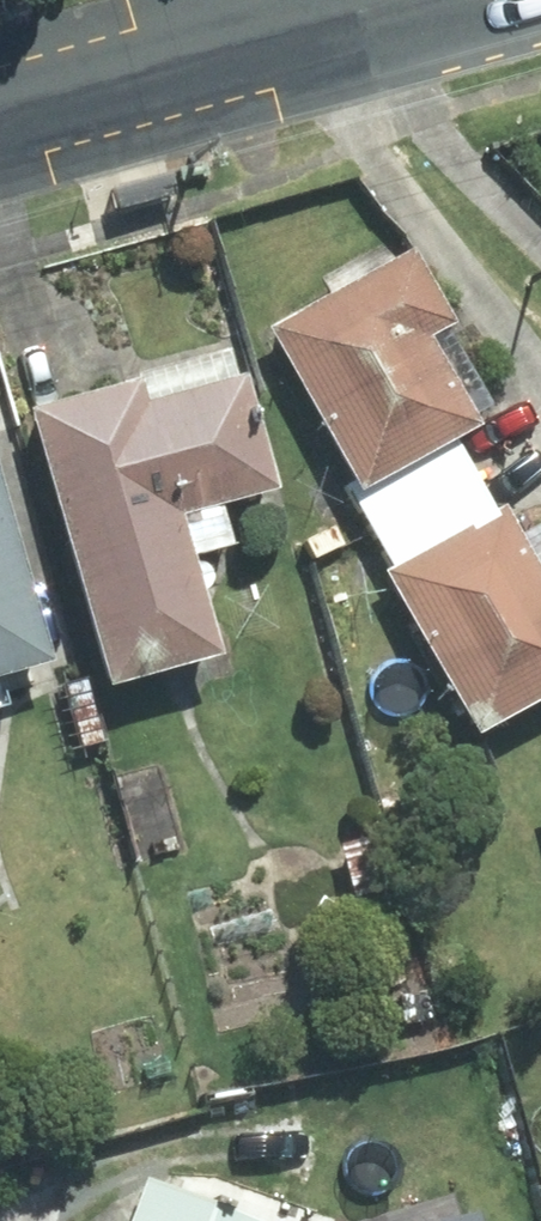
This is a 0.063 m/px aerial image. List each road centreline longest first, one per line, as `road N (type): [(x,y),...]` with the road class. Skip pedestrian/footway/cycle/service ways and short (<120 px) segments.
road 1 (tertiary): [(425,0),(0,119)]

